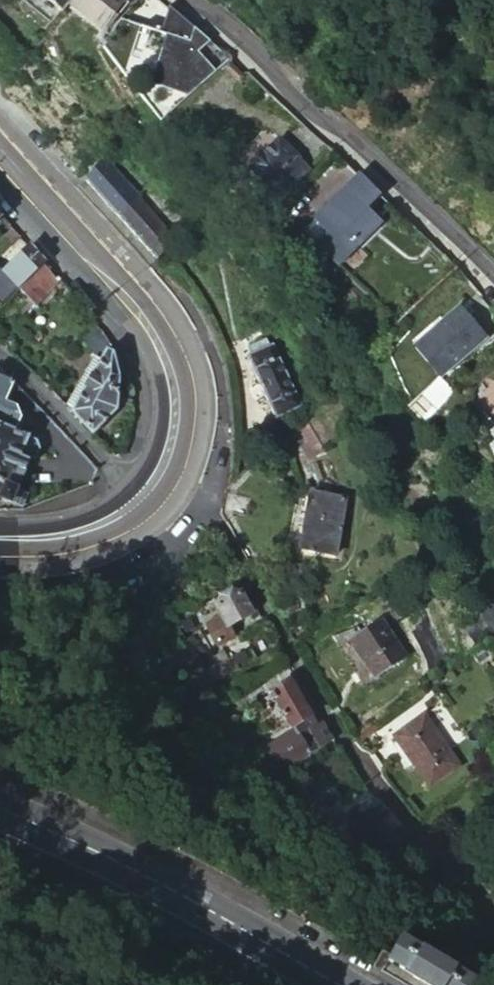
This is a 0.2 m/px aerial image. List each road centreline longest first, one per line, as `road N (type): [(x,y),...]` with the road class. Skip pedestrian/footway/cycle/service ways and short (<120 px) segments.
road 1 (primary): [(146,499),(176,438),(180,400),(171,351),(153,319),(0,150)]
road 2 (residential): [(493,287),(187,0)]
road 3 (primary): [(276,960),(174,900),(0,821)]
road 4 (residential): [(146,499),(0,361)]
road 5 (primary): [(0,545),(81,540),(132,515),(146,499)]

